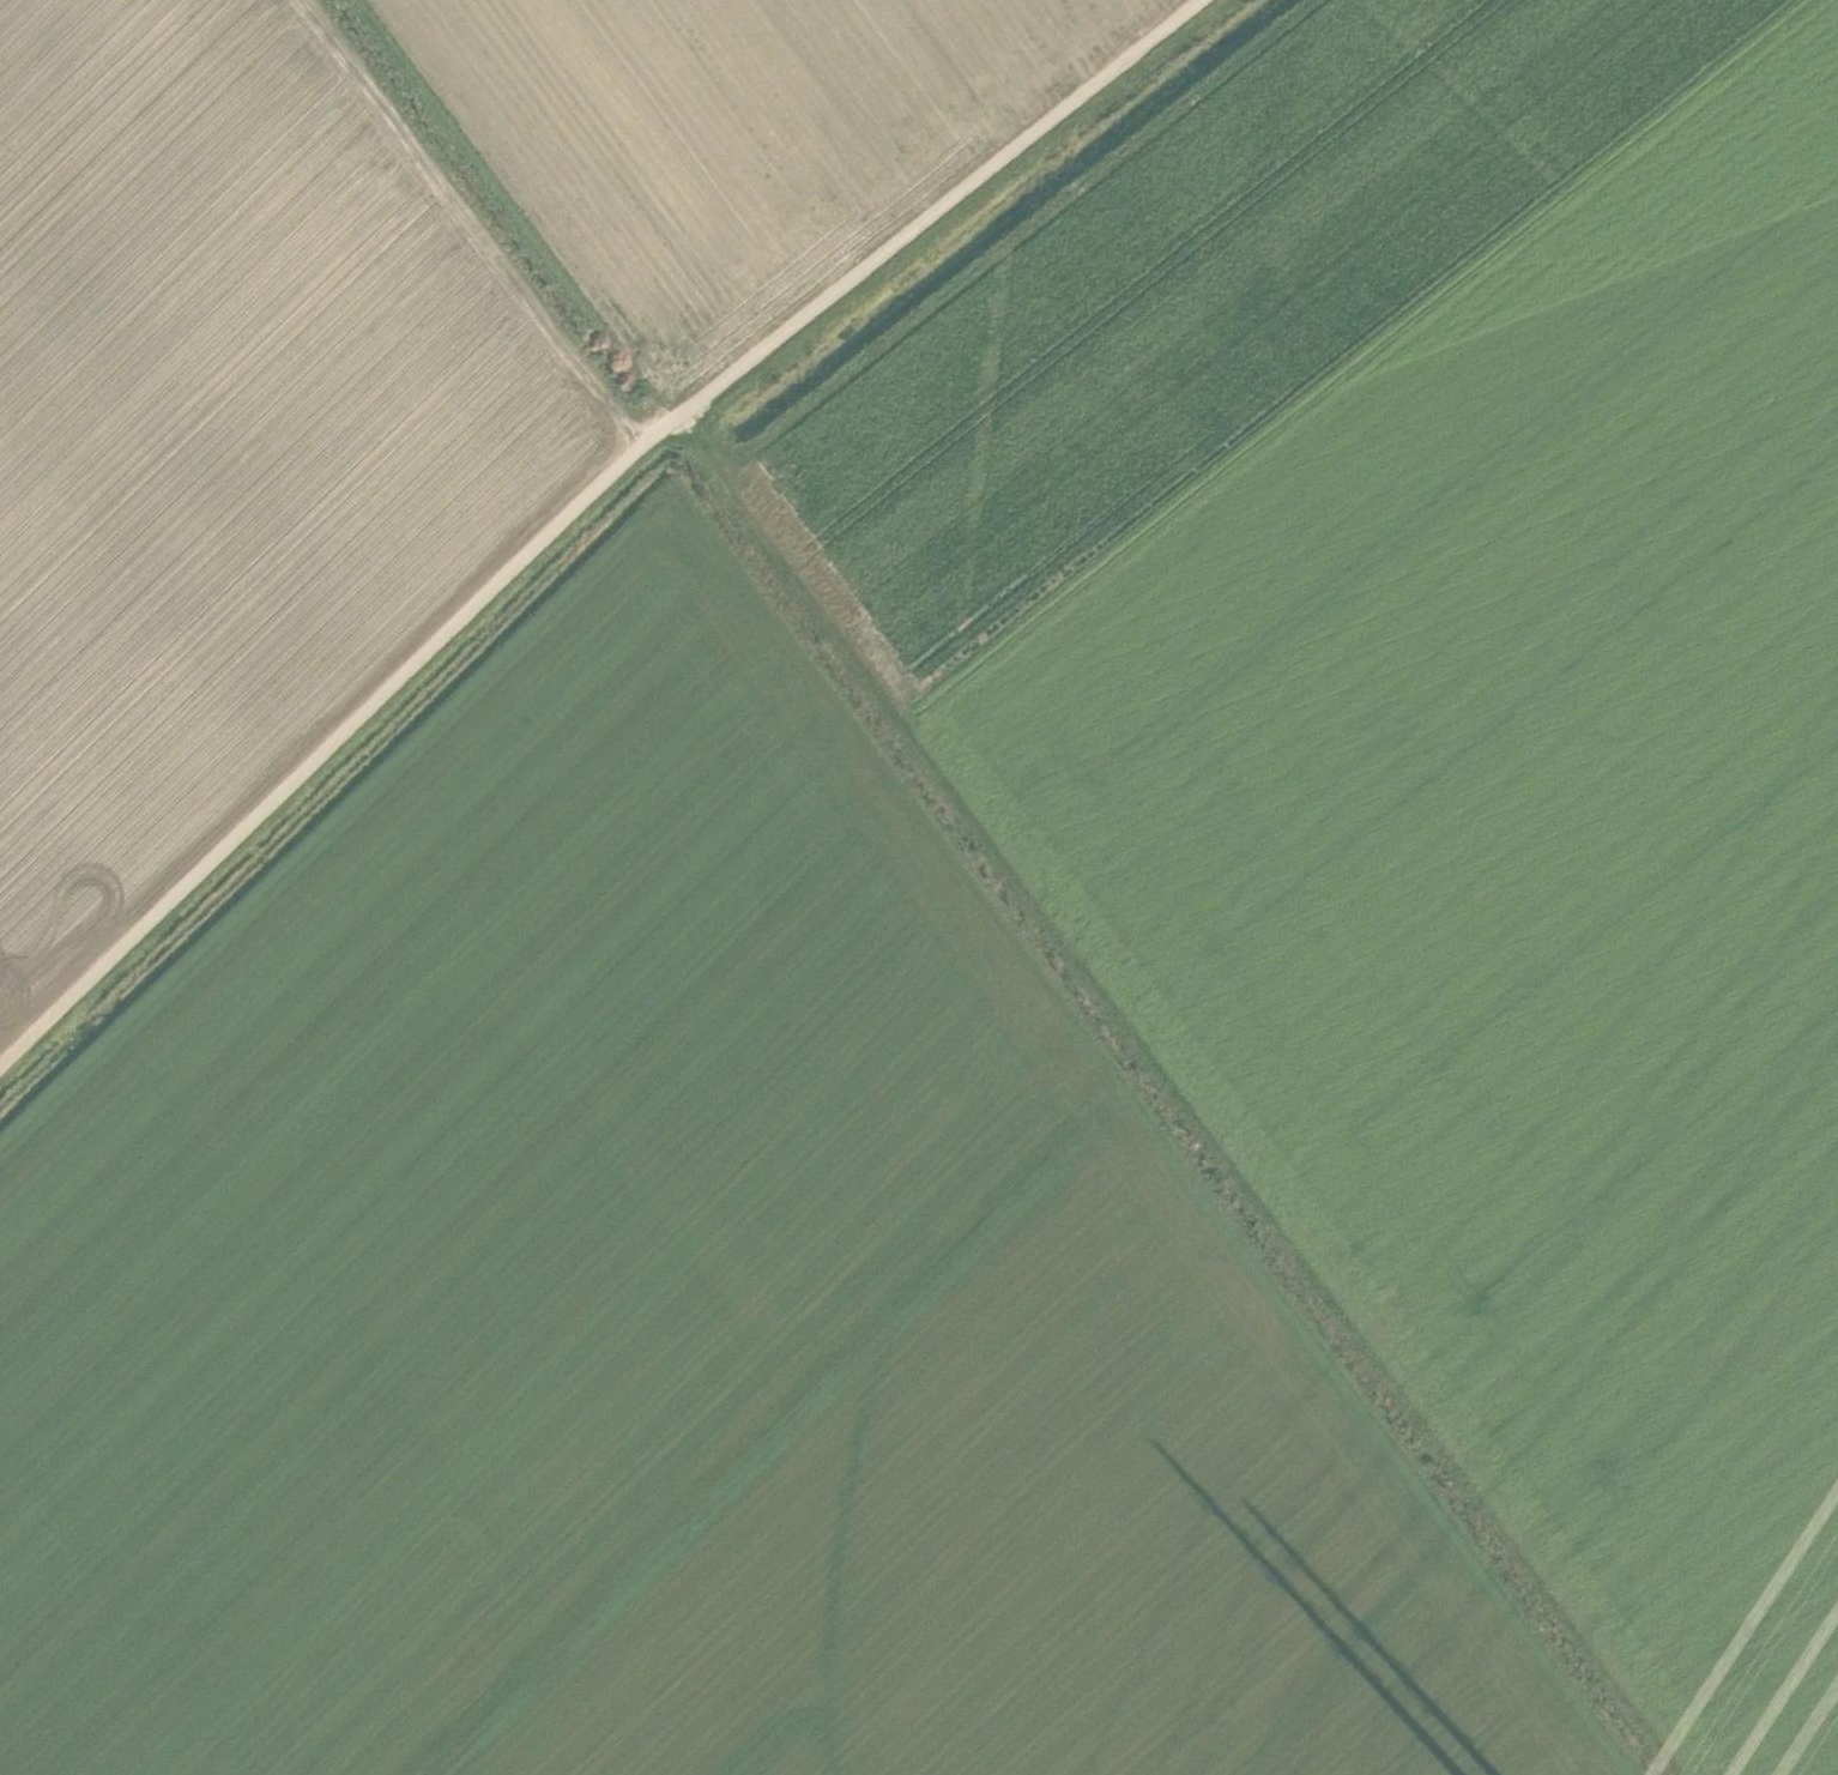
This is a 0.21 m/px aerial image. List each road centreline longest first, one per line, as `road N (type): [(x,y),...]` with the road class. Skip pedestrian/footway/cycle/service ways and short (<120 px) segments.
road 1 (track): [(0,1066),(497,581),(656,438),(1199,0)]

